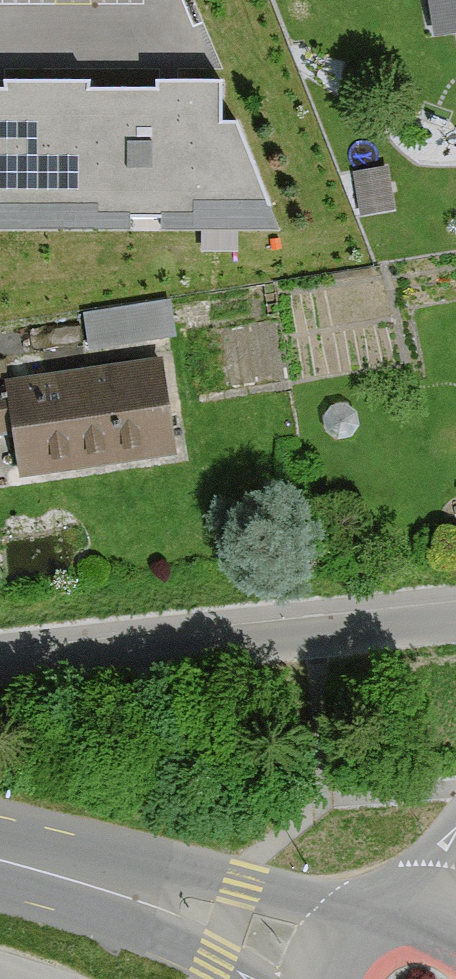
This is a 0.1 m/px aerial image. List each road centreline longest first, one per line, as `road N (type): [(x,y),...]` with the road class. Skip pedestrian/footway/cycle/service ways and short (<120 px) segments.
road 1 (residential): [(0,671),(455,621)]
road 2 (secondary): [(335,960),(159,897),(0,856)]

